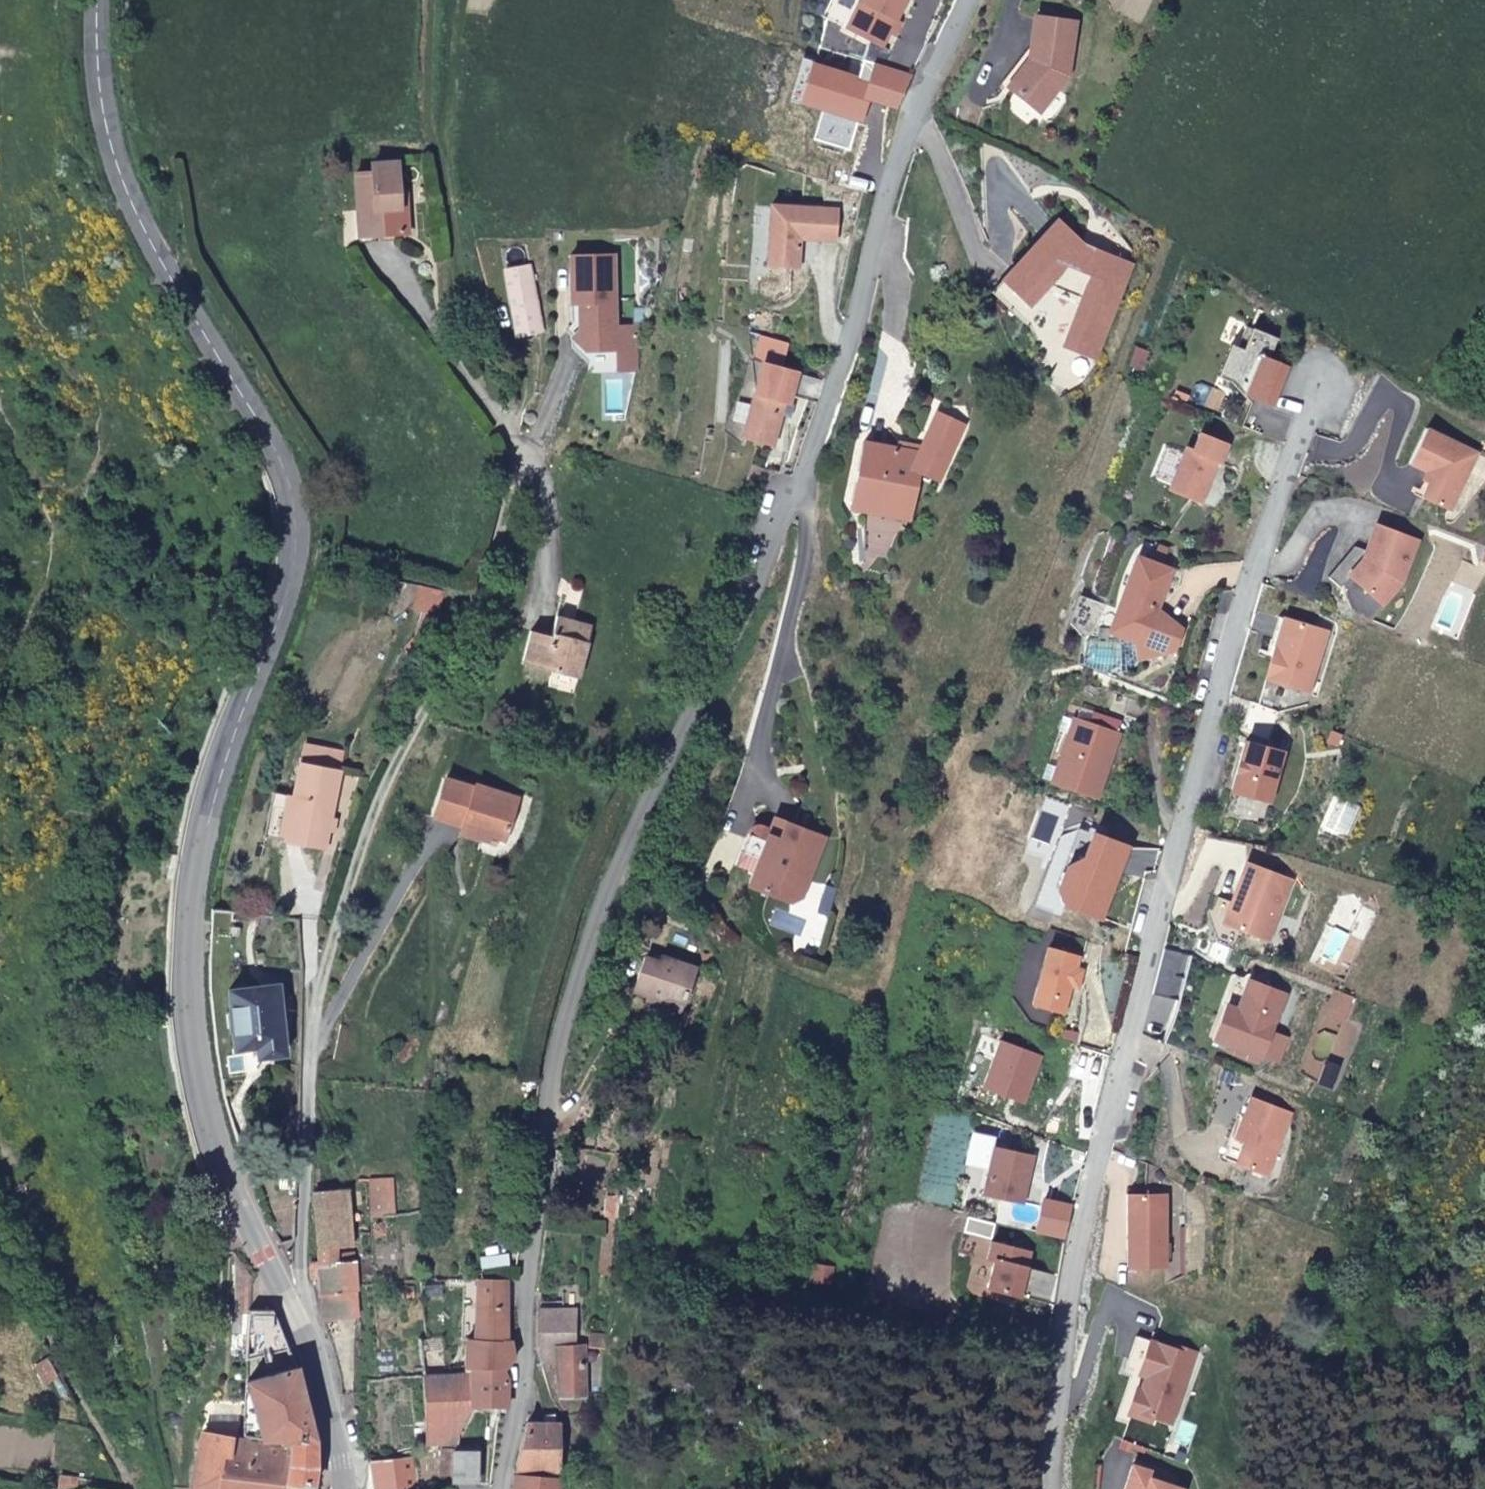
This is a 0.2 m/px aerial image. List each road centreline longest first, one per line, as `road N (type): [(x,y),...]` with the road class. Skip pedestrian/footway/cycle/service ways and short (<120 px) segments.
road 1 (secondary): [(99,0),(107,129),(130,197),(285,469),(296,508),(289,587),(235,734),(197,887),(197,1037),(220,1151),(314,1352),(347,1488)]
road 2 (residential): [(500,1488),(529,1378),(528,1279),(550,1081),(593,925),(795,495),(850,343),(919,104),(971,0)]
road 3 (residential): [(1051,1488),(1064,1330),(1084,1219),(1221,686),(1317,387)]
road 4 (track): [(516,450),(444,145),(432,72),(433,0)]
road 5 (track): [(131,1488),(0,1235)]

